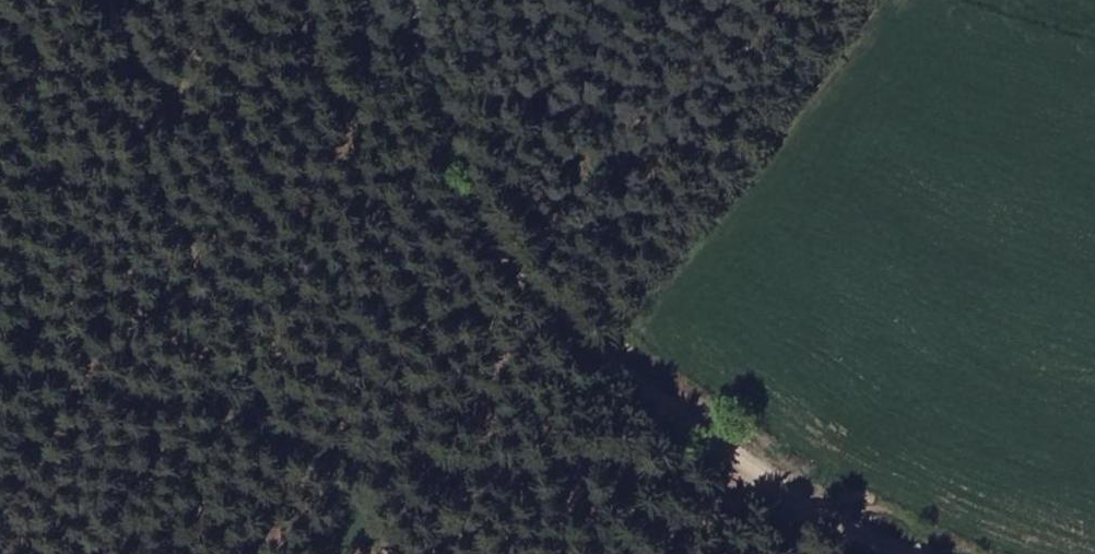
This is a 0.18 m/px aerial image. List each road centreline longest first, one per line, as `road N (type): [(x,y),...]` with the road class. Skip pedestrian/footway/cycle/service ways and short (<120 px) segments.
road 1 (track): [(793,486),(428,465),(342,453),(239,415),(119,393),(0,390)]
road 2 (track): [(793,486),(551,276),(413,0)]
road 3 (track): [(940,553),(793,486)]

